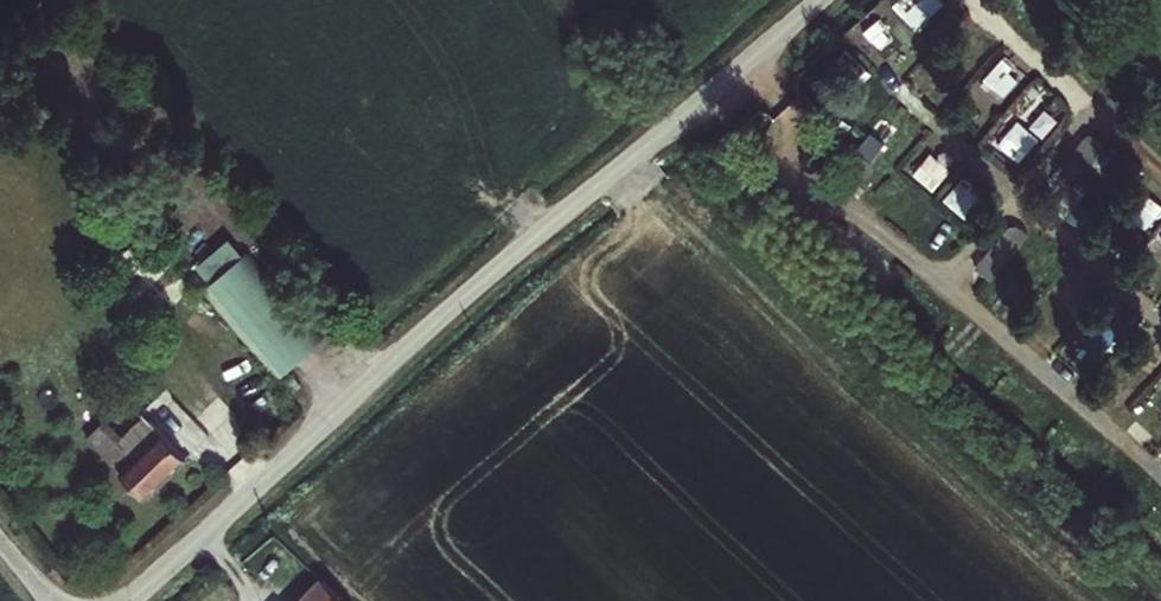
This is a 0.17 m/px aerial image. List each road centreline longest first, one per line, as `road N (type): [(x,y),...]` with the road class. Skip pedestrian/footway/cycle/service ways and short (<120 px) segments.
road 1 (unclassified): [(814,0),(519,248),(127,600)]

